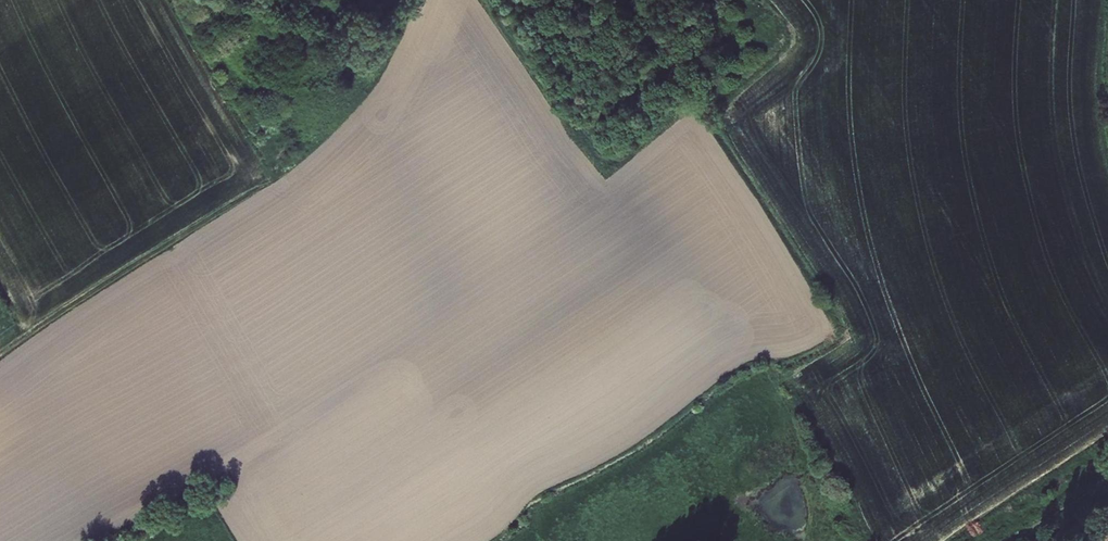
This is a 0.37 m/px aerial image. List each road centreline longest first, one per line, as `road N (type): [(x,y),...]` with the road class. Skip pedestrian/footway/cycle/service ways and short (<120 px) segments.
road 1 (track): [(411,0),(378,86),(328,140),(30,333)]

